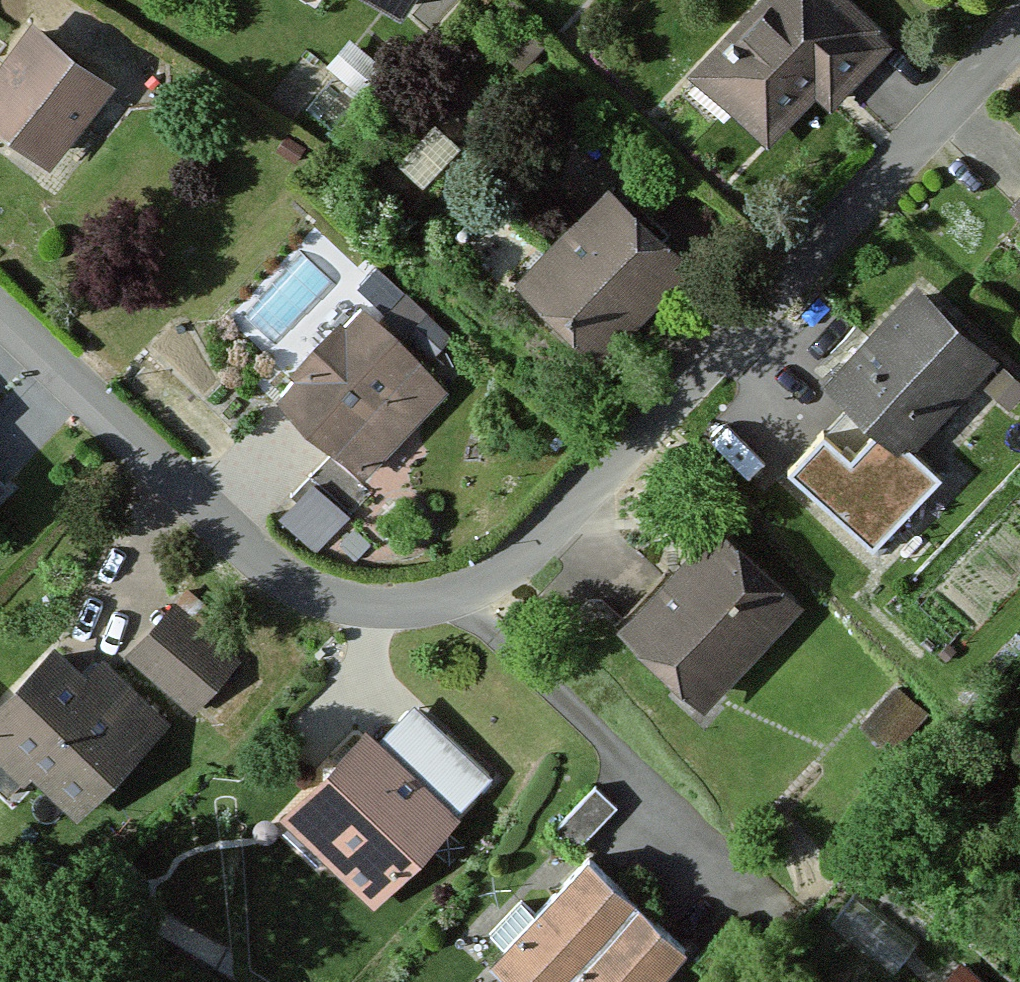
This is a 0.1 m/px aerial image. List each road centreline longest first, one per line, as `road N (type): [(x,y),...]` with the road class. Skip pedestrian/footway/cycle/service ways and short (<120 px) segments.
road 1 (residential): [(0,321),(302,594),(372,607),(450,604),(518,559),(1019,27)]

